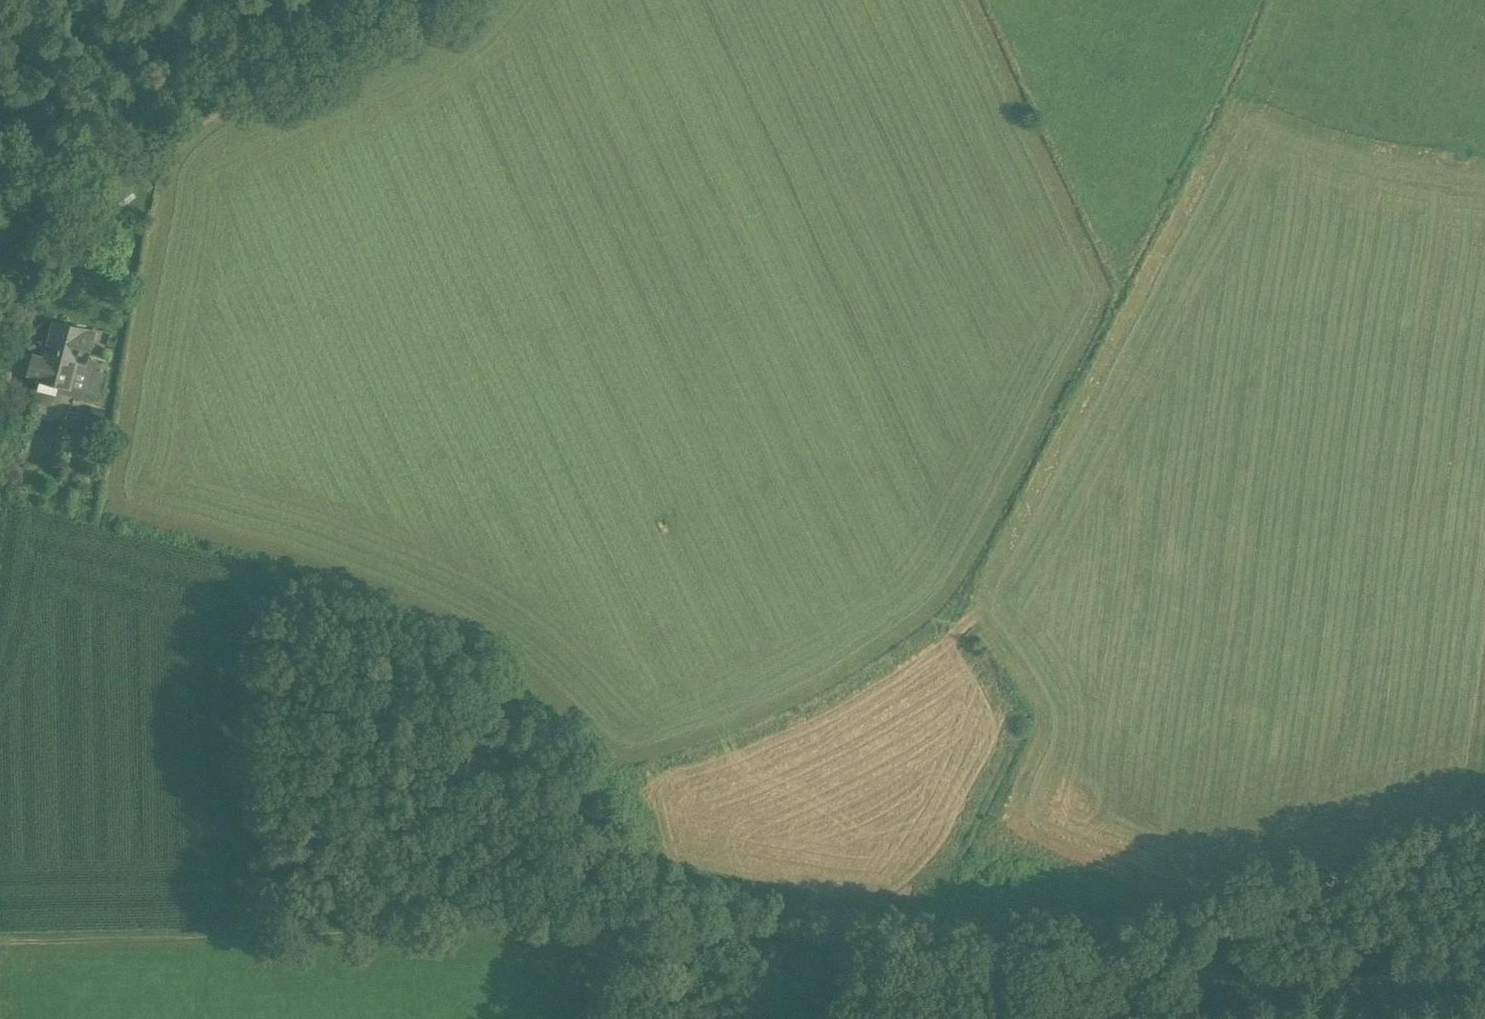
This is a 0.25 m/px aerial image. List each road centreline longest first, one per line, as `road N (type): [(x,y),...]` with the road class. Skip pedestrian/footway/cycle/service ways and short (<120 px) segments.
road 1 (track): [(0,945),(702,914),(1137,979),(1484,1002)]
road 2 (track): [(0,175),(365,0)]

